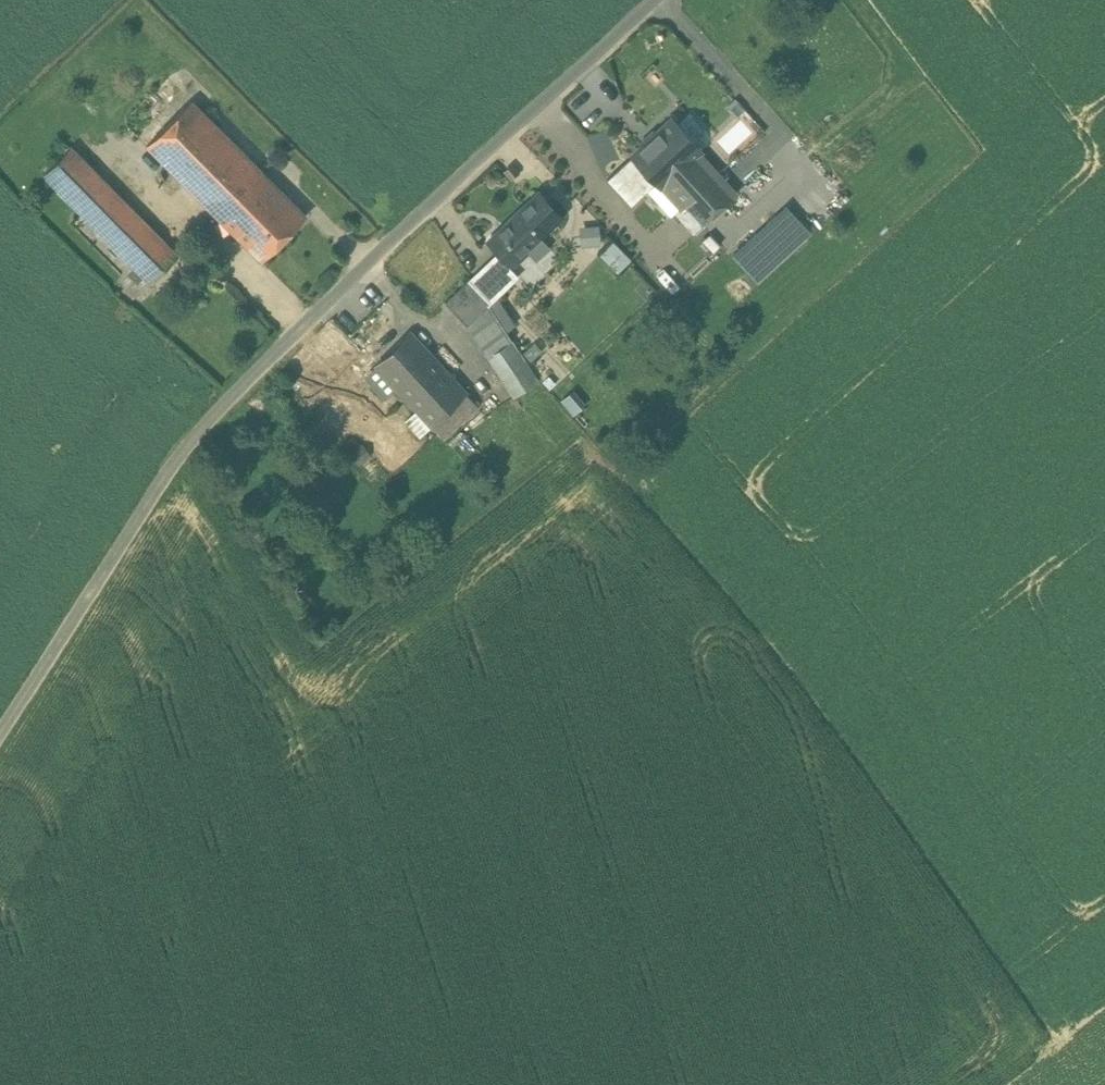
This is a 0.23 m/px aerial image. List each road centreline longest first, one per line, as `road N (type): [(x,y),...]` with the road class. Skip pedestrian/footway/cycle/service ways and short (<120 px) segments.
road 1 (unclassified): [(654,0),(302,320),(187,440),(0,733)]

